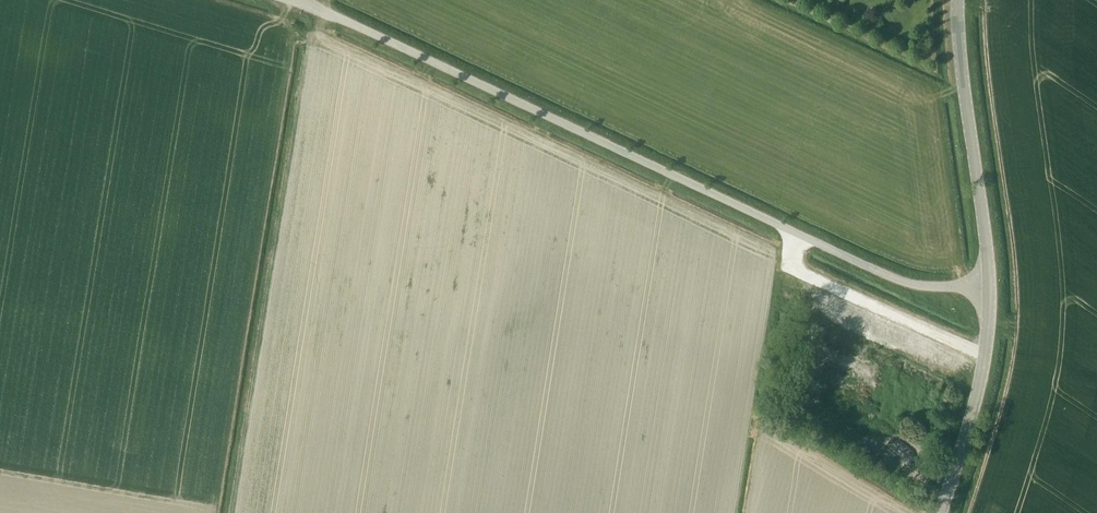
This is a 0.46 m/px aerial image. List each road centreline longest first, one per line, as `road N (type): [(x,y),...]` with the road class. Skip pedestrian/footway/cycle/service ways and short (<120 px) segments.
road 1 (unclassified): [(990,284),(921,284),(888,275),(395,39),(294,0)]
road 2 (tertiary): [(990,284),(957,0)]
road 3 (tertiary): [(941,512),(979,384),(990,284)]

